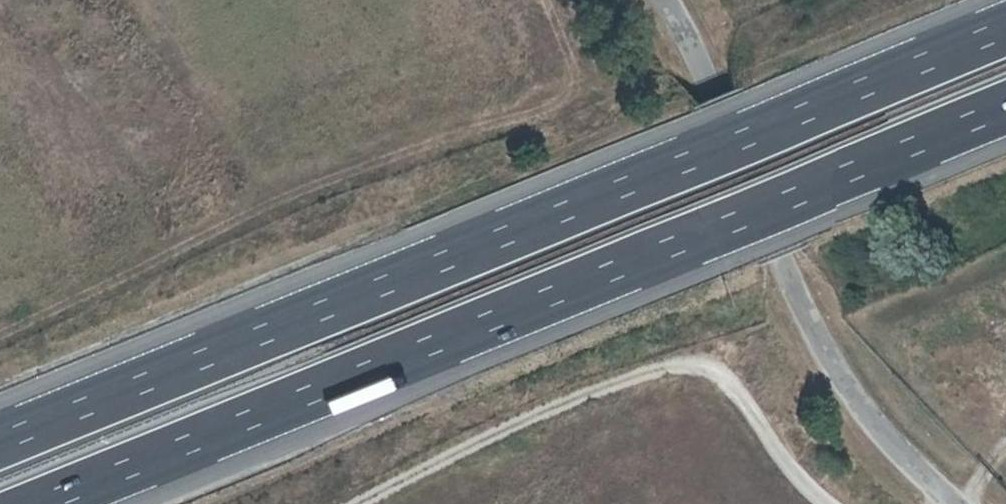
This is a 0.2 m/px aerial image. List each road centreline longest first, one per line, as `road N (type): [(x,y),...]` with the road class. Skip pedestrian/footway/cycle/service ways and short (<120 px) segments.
road 1 (motorway): [(1005,27),(0,441)]
road 2 (motorway): [(33,503),(1005,104)]
road 3 (unclassified): [(957,503),(861,410),(818,336),(664,0)]
road 4 (track): [(826,503),(718,372),(693,363),(656,370),(368,503)]
road 5 (track): [(547,0),(590,81),(583,100),(341,181)]

